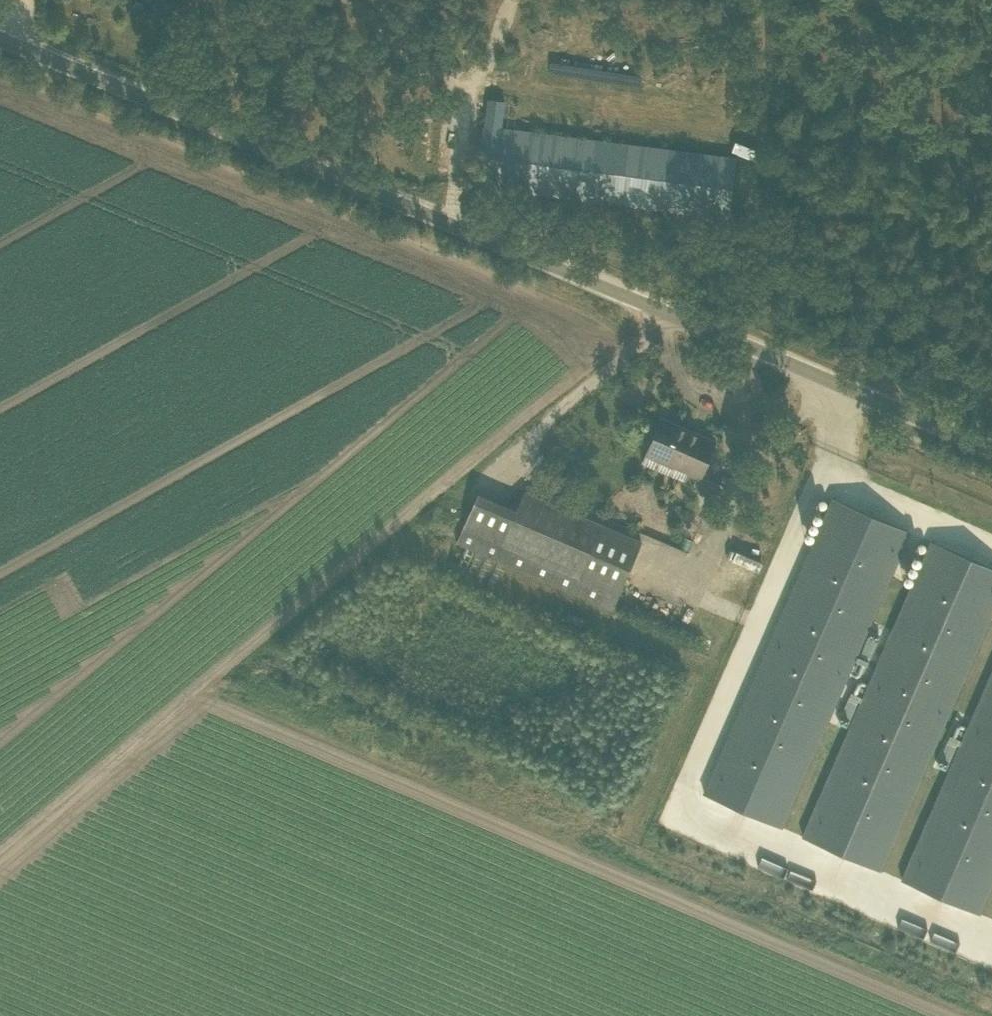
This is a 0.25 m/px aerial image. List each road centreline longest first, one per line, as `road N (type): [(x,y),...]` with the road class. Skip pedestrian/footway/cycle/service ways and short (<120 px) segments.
road 1 (unclassified): [(991,456),(0,38)]

